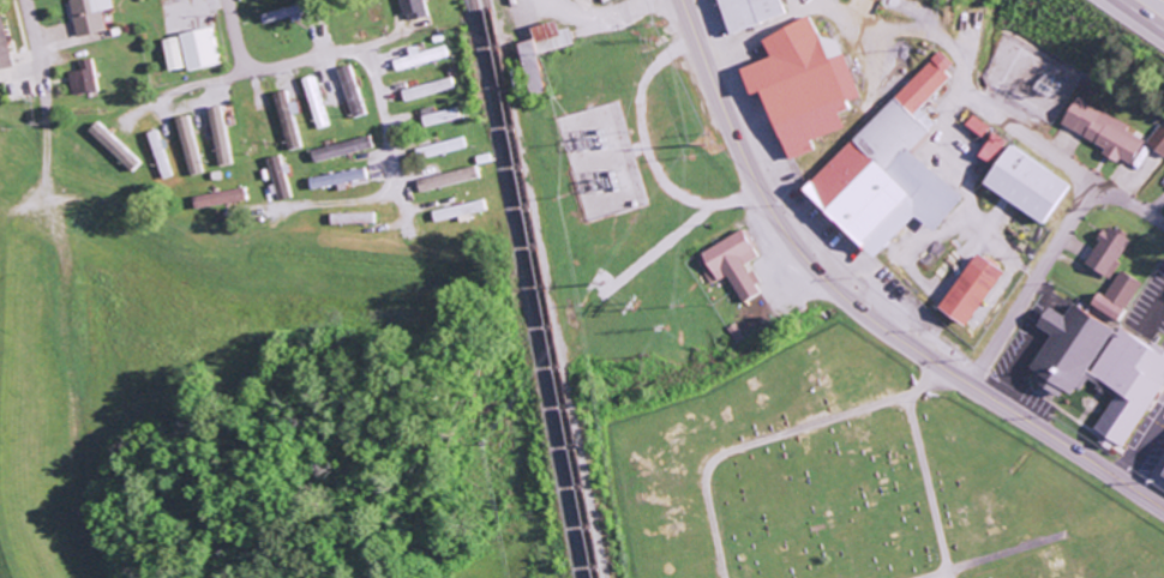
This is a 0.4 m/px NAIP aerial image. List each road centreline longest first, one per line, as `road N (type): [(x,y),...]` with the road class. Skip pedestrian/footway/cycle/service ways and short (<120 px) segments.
road 1 (secondary): [(1163,512),(887,331),(817,270),(746,161),(680,0)]
road 2 (residential): [(408,219),(372,44),(154,91)]
road 3 (residential): [(1102,179),(966,383)]
road 4 (residential): [(1008,126),(1163,221)]

